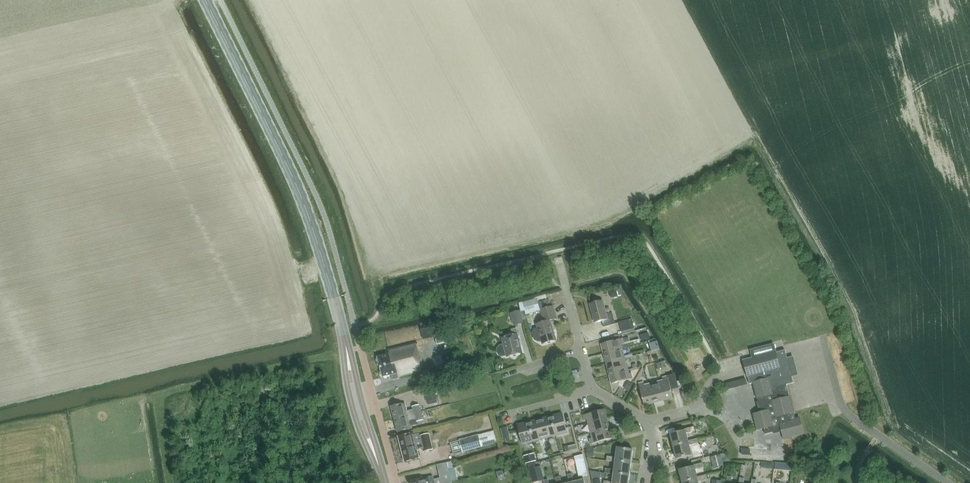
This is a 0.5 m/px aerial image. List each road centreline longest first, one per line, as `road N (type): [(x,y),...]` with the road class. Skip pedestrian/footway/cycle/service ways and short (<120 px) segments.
road 1 (primary): [(345,336),(296,185),(206,0)]
road 2 (primary): [(345,336),(356,423),(379,468)]
road 3 (primary): [(379,468),(345,336)]

